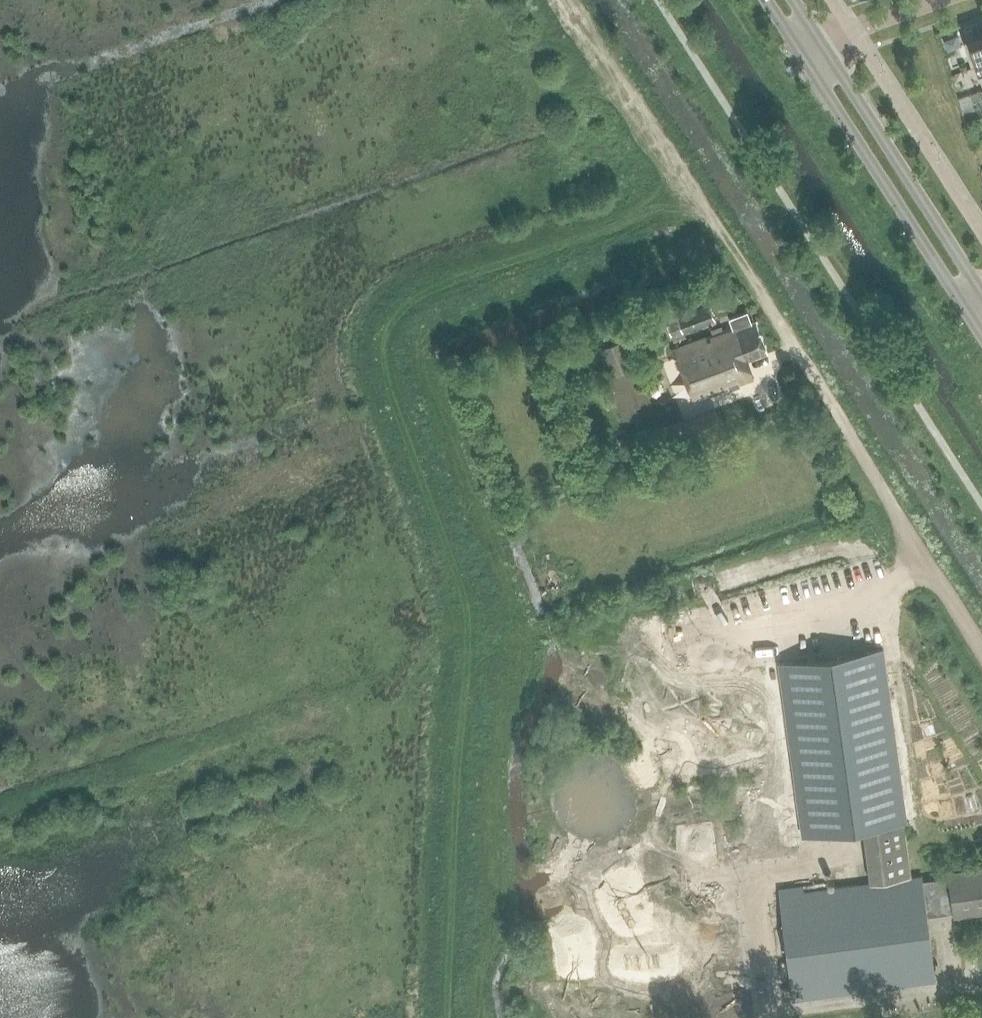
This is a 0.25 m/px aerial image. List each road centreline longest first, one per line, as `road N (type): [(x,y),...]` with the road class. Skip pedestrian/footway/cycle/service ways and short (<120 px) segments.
road 1 (track): [(981,657),(701,211)]
road 2 (secondary): [(804,60),(971,319)]
road 3 (secondary): [(981,290),(824,48)]
road 4 (track): [(701,211),(564,0)]

